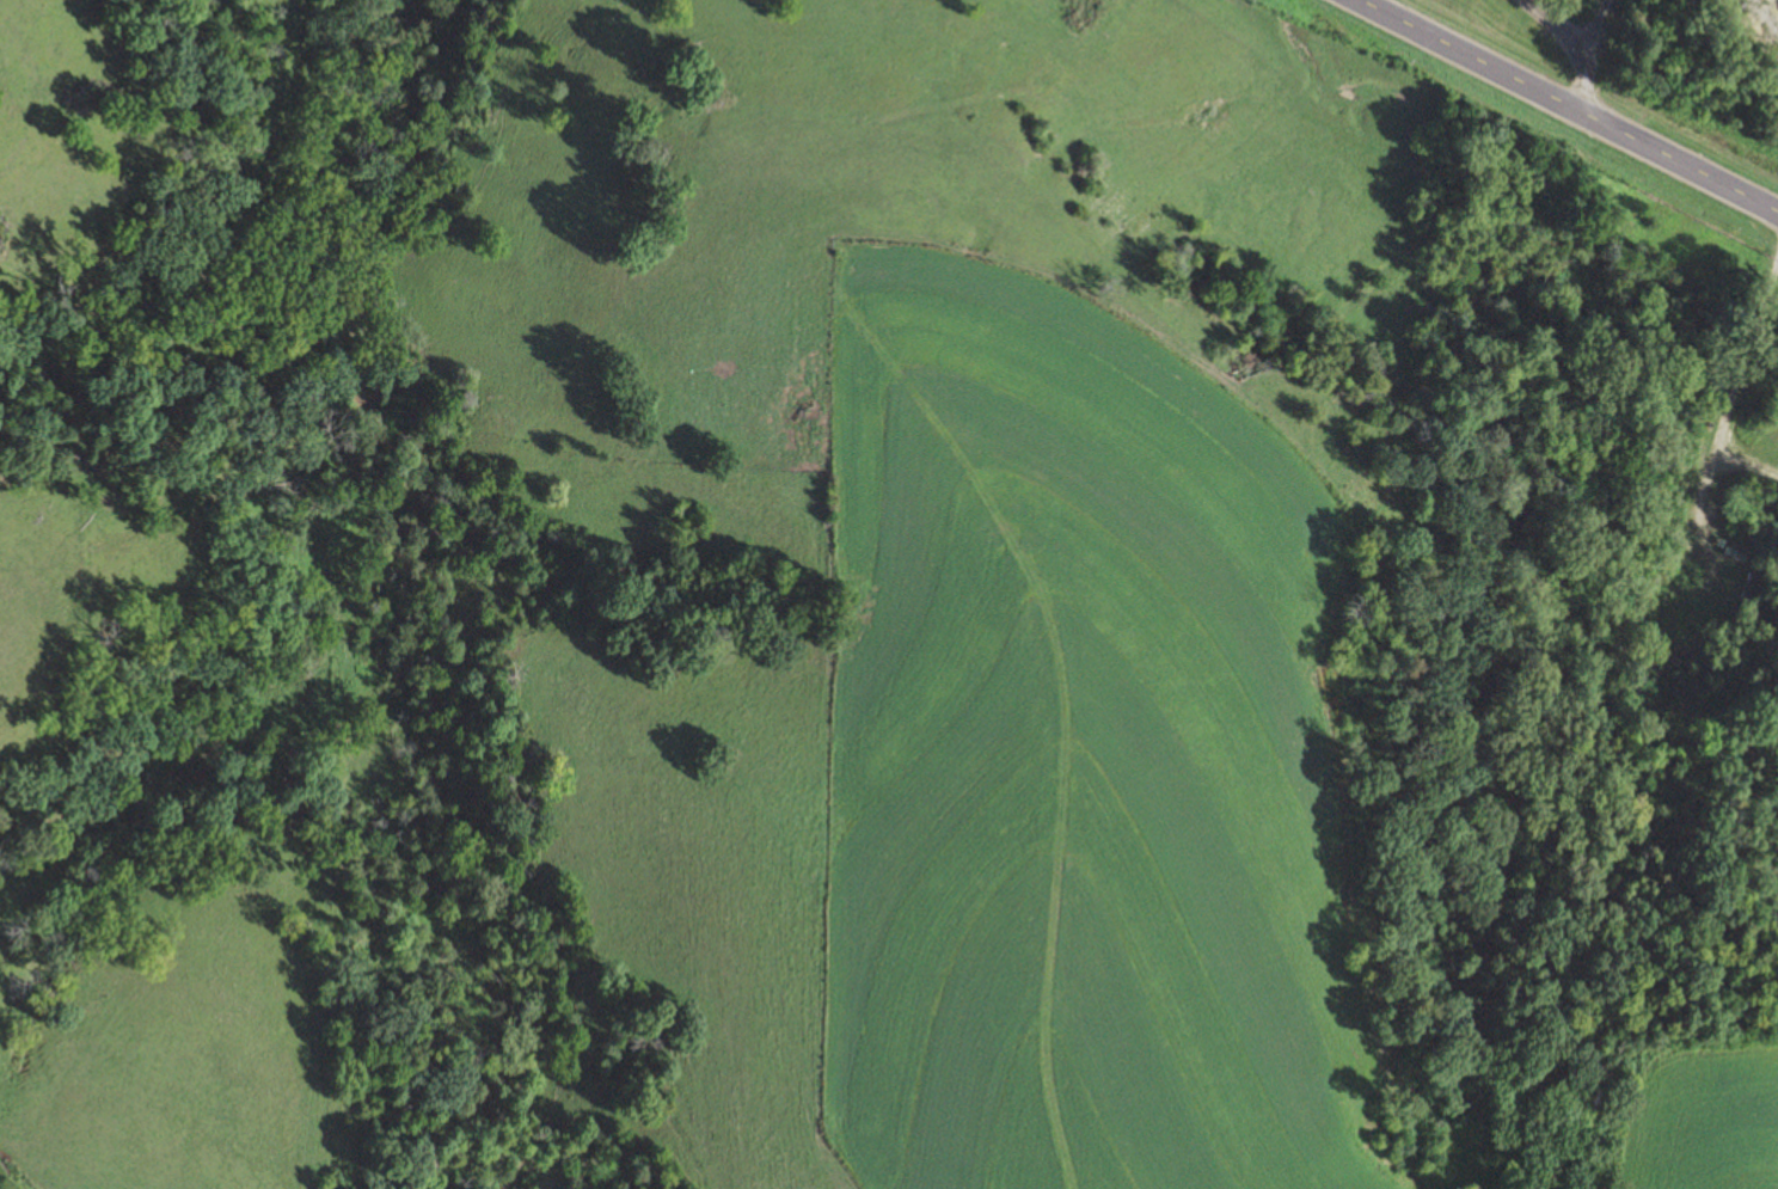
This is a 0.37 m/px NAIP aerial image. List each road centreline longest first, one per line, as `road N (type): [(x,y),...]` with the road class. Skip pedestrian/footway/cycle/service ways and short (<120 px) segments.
road 1 (secondary): [(1777,210),(1360,0)]

